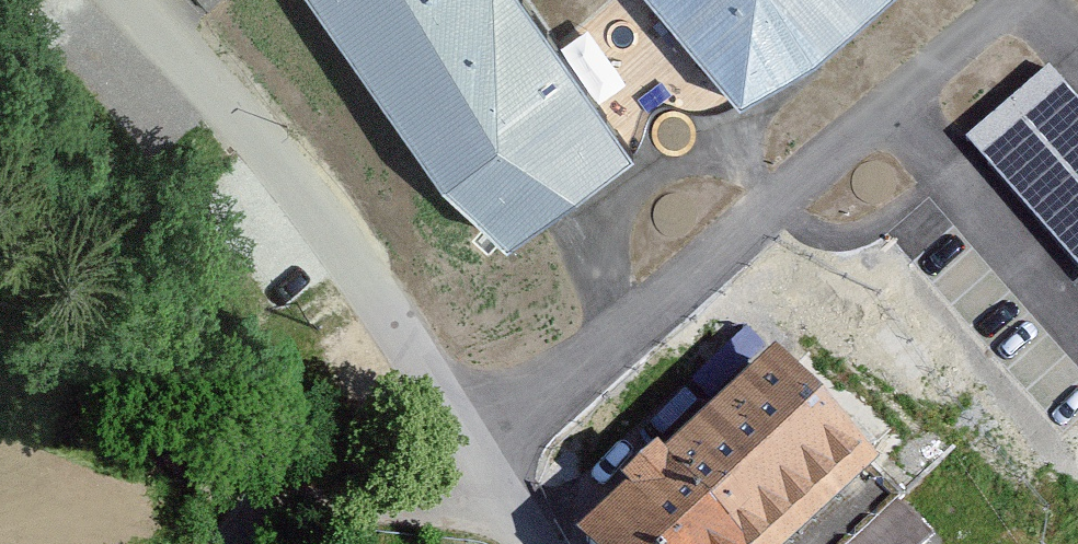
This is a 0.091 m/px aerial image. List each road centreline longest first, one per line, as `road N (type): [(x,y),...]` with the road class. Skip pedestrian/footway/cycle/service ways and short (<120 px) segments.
road 1 (residential): [(1003,0),(446,378)]
road 2 (residential): [(446,378),(220,93),(132,0)]
road 3 (residential): [(547,543),(446,378)]

